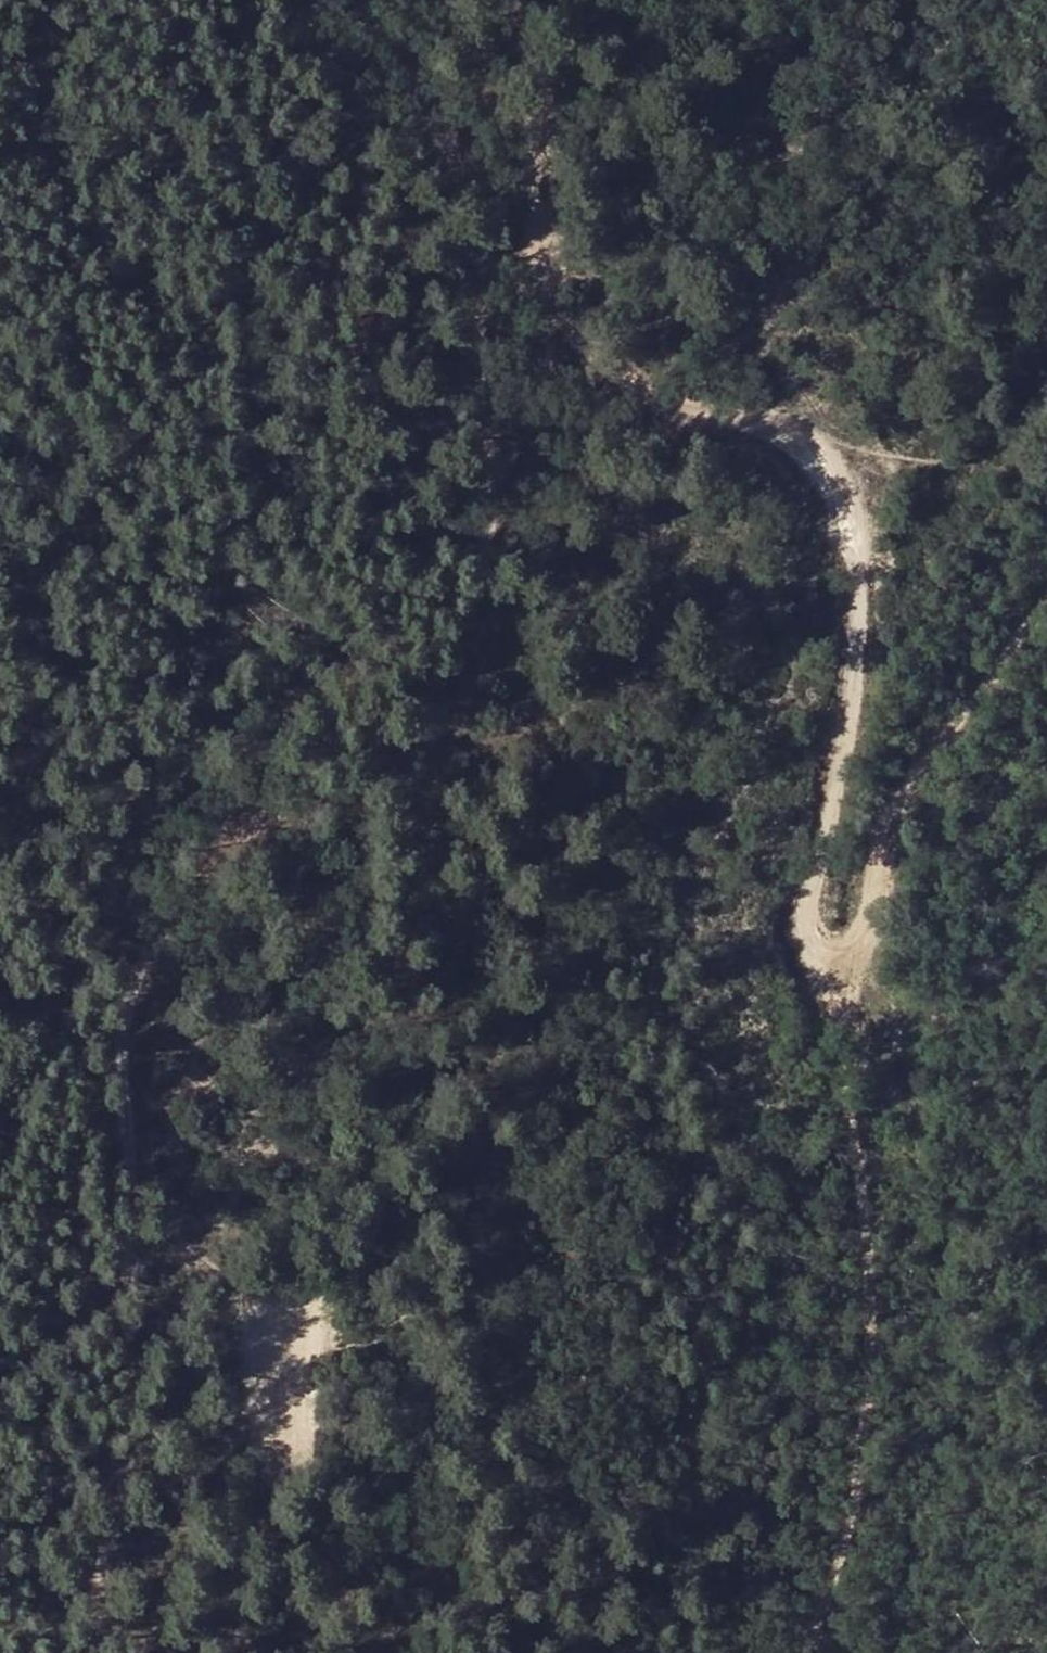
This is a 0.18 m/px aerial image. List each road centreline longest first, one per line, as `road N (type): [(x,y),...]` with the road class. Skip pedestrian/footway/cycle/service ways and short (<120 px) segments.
road 1 (track): [(1046,616),(887,826),(851,1000),(825,977),(798,927),(851,649),(854,519),(789,427),(639,385),(541,299),(533,168),(416,73),(372,0)]
road 2 (track): [(851,1000),(842,1060),(870,1332),(860,1464),(832,1579),(798,1652)]

